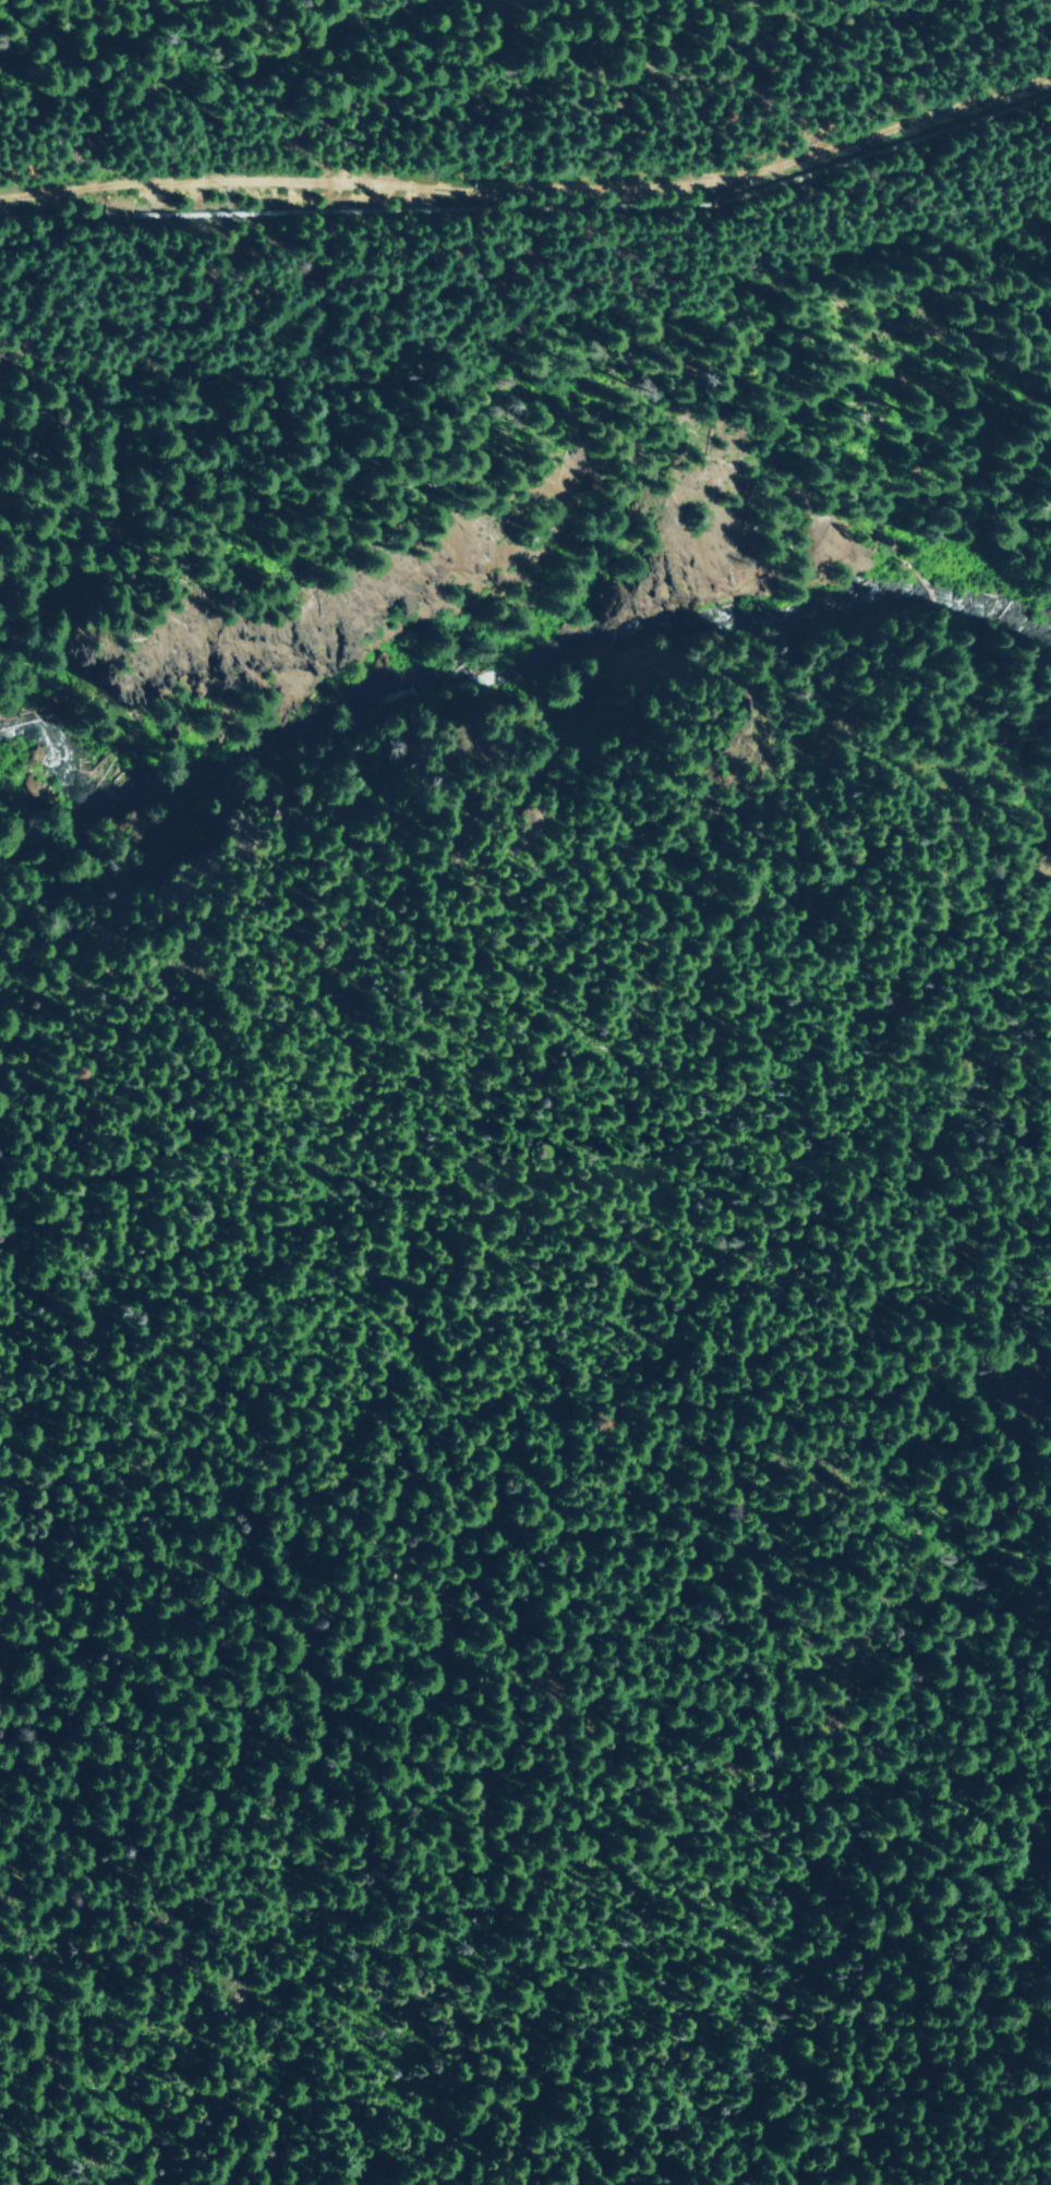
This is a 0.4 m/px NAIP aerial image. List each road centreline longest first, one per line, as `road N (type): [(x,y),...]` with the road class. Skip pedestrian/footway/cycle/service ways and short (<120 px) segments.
road 1 (track): [(0,197),(304,184),(437,192),(688,185),(764,171),(1050,80)]

